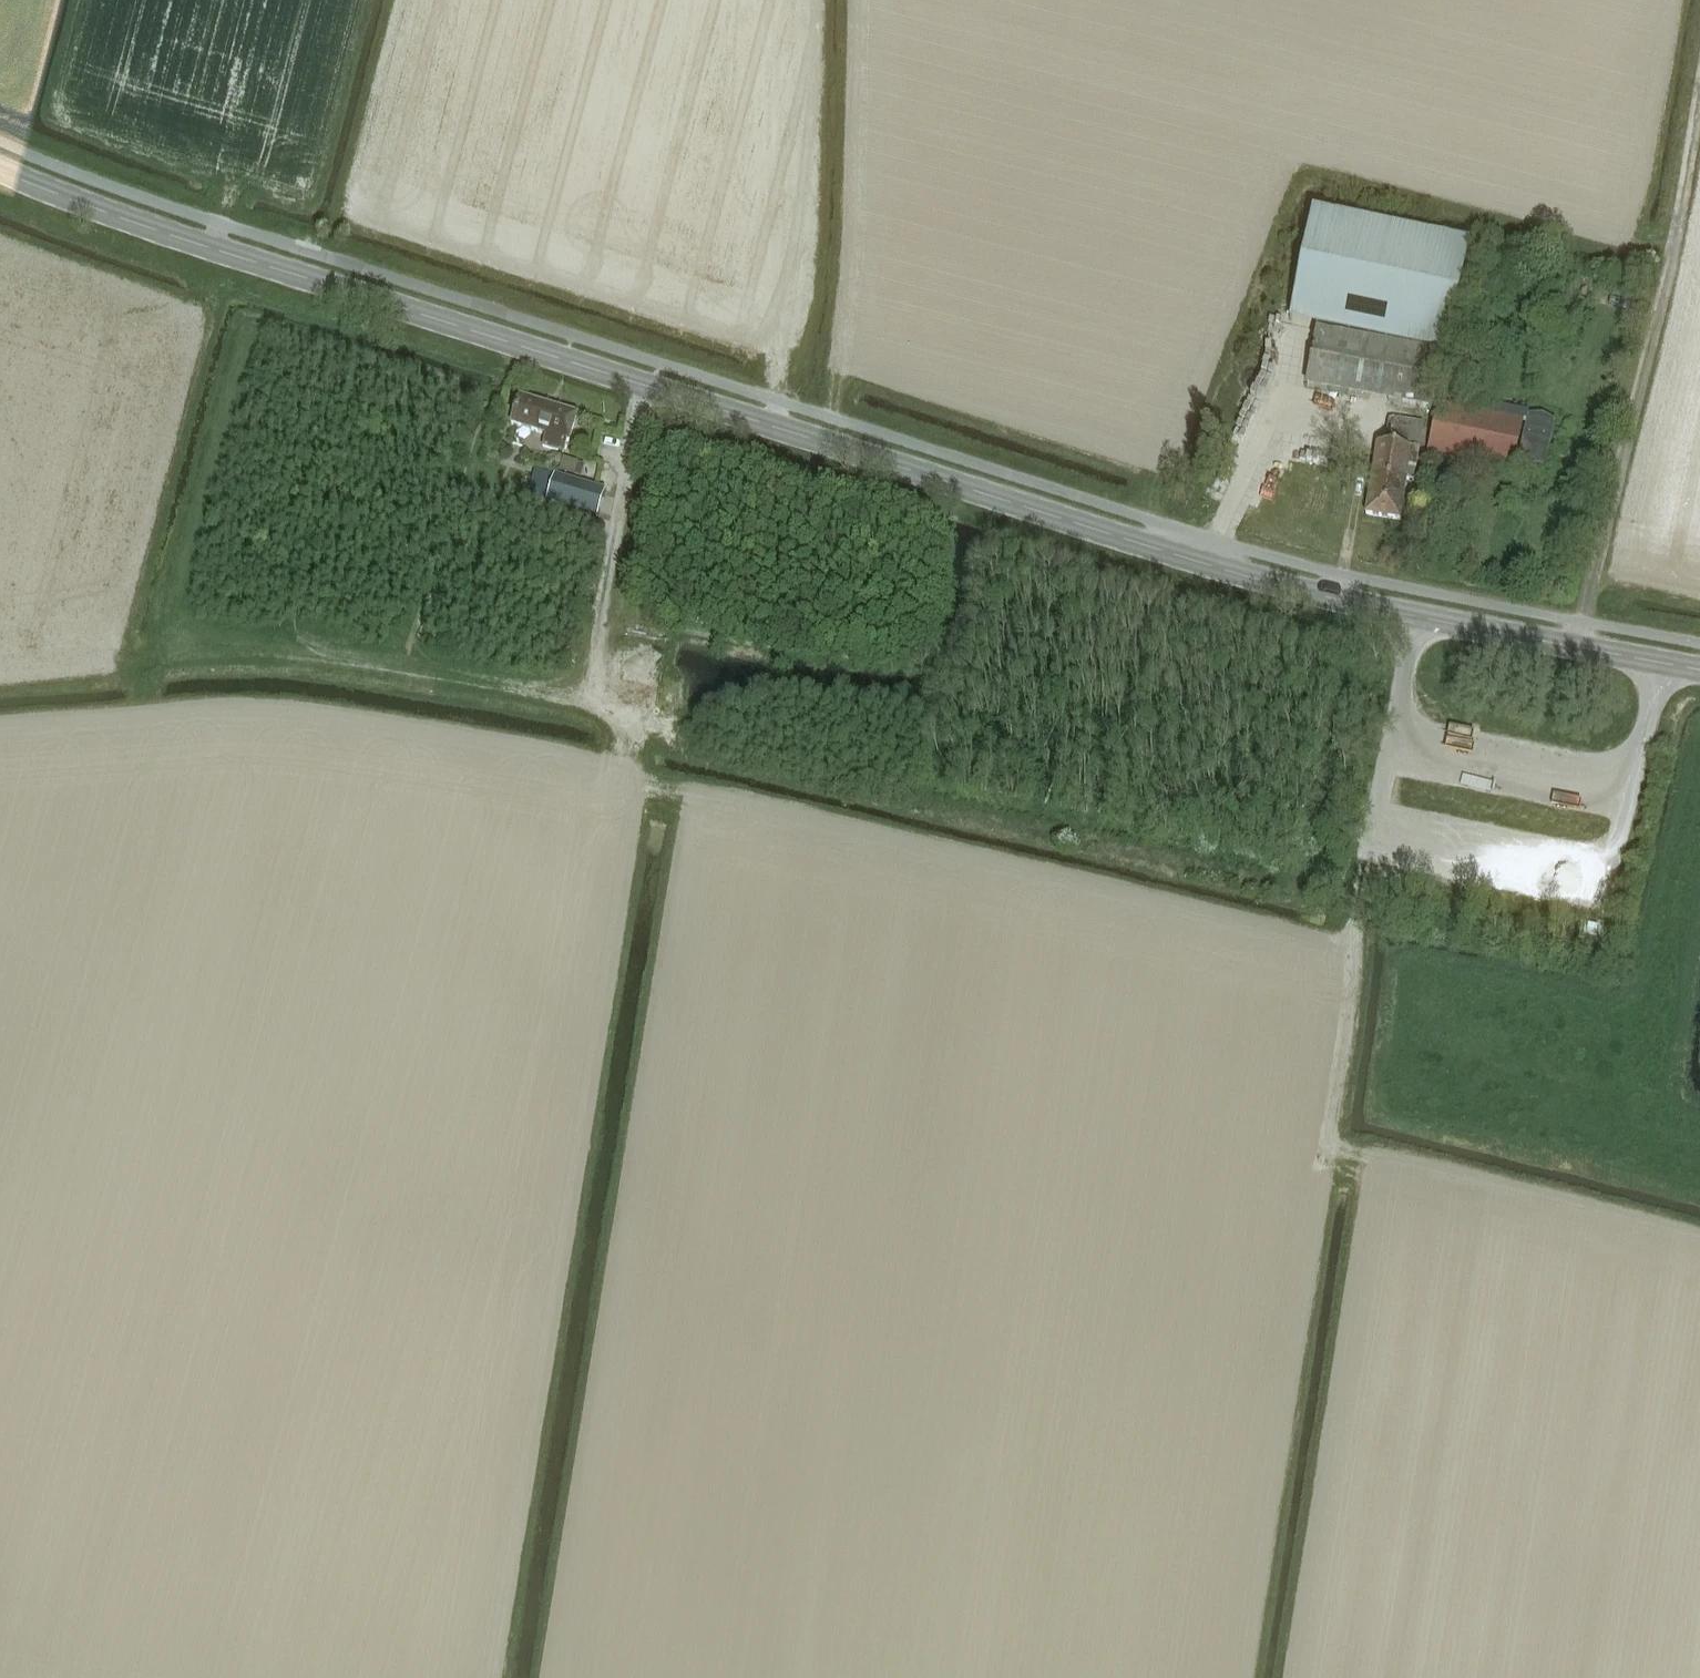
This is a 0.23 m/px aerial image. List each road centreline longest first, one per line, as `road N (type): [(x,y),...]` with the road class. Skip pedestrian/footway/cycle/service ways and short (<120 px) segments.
road 1 (secondary): [(1699,667),(1415,613),(1193,557),(202,242),(0,166)]
road 2 (track): [(1573,644),(1667,278),(1699,96)]
road 3 (track): [(594,683),(620,508)]

